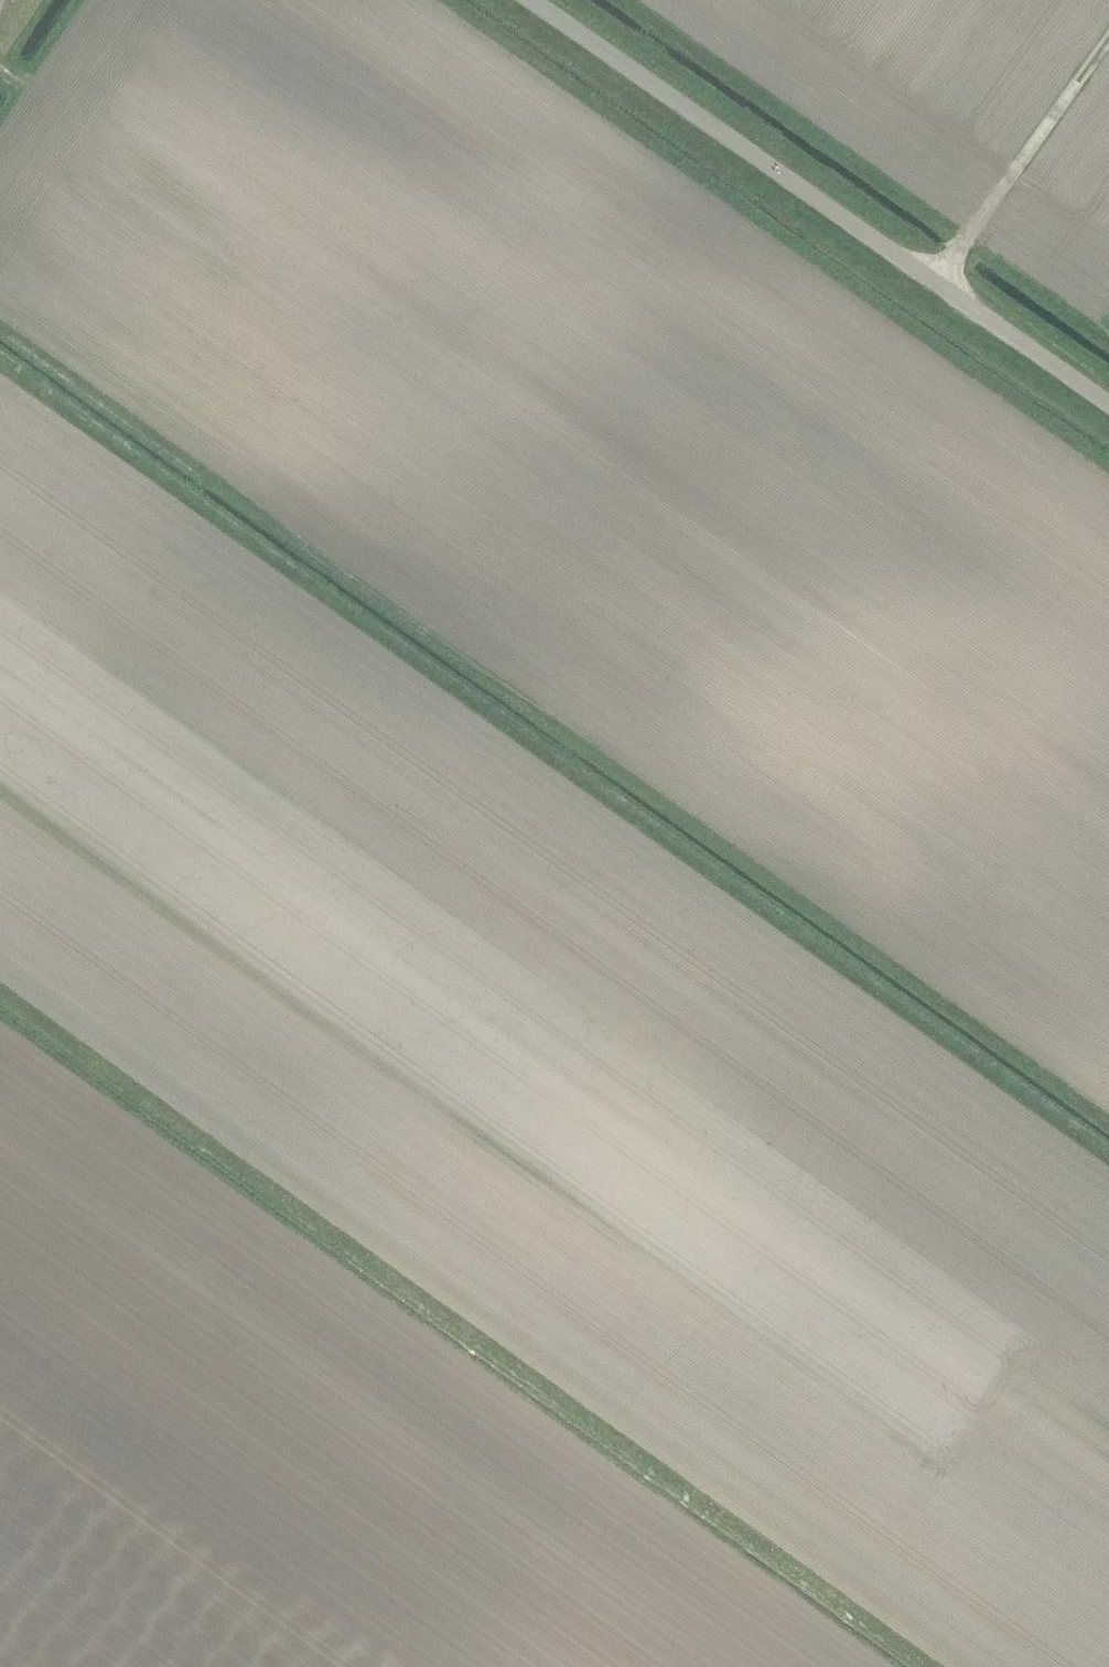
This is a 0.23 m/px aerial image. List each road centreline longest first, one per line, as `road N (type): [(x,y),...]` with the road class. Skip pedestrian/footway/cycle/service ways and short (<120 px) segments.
road 1 (unclassified): [(1108,406),(532,0)]

